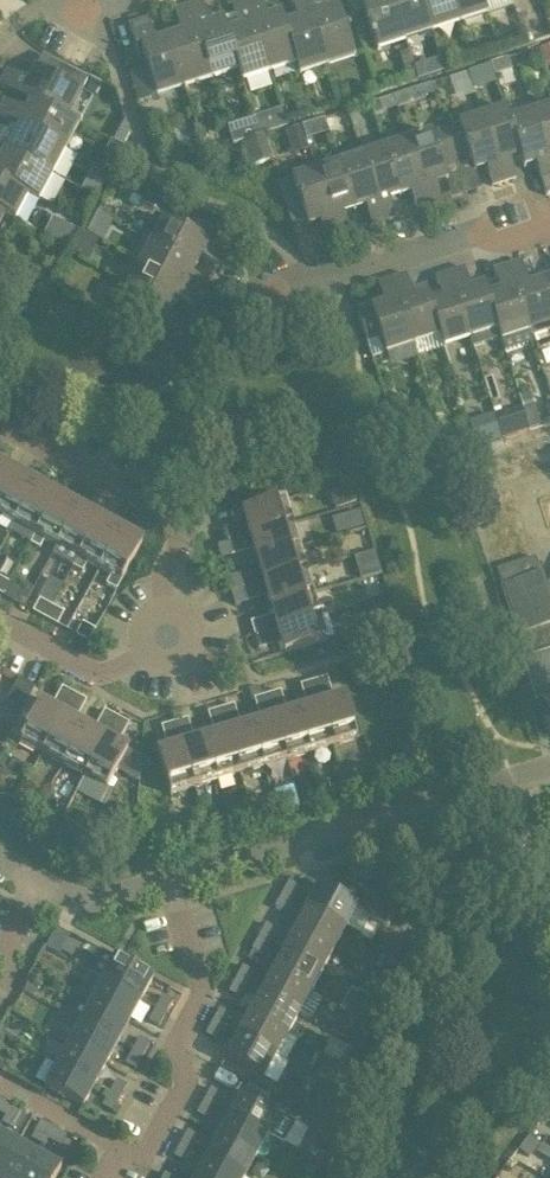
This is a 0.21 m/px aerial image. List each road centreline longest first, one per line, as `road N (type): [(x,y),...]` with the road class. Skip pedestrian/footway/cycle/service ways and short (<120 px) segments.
road 1 (residential): [(0,621),(92,673),(127,663),(168,635),(163,582),(183,534),(0,426)]
road 2 (residential): [(169,882),(549,766)]
road 3 (residential): [(213,368),(254,302),(478,234),(496,242),(549,225)]
road 4 (residential): [(121,1154),(143,1161),(184,1083),(176,1040),(203,989),(169,882)]
road 5 (residential): [(33,881),(70,898),(169,882)]
road 6 (residential): [(121,1154),(0,1086)]
road 7 (residential): [(0,34),(50,5),(84,13),(123,0)]

